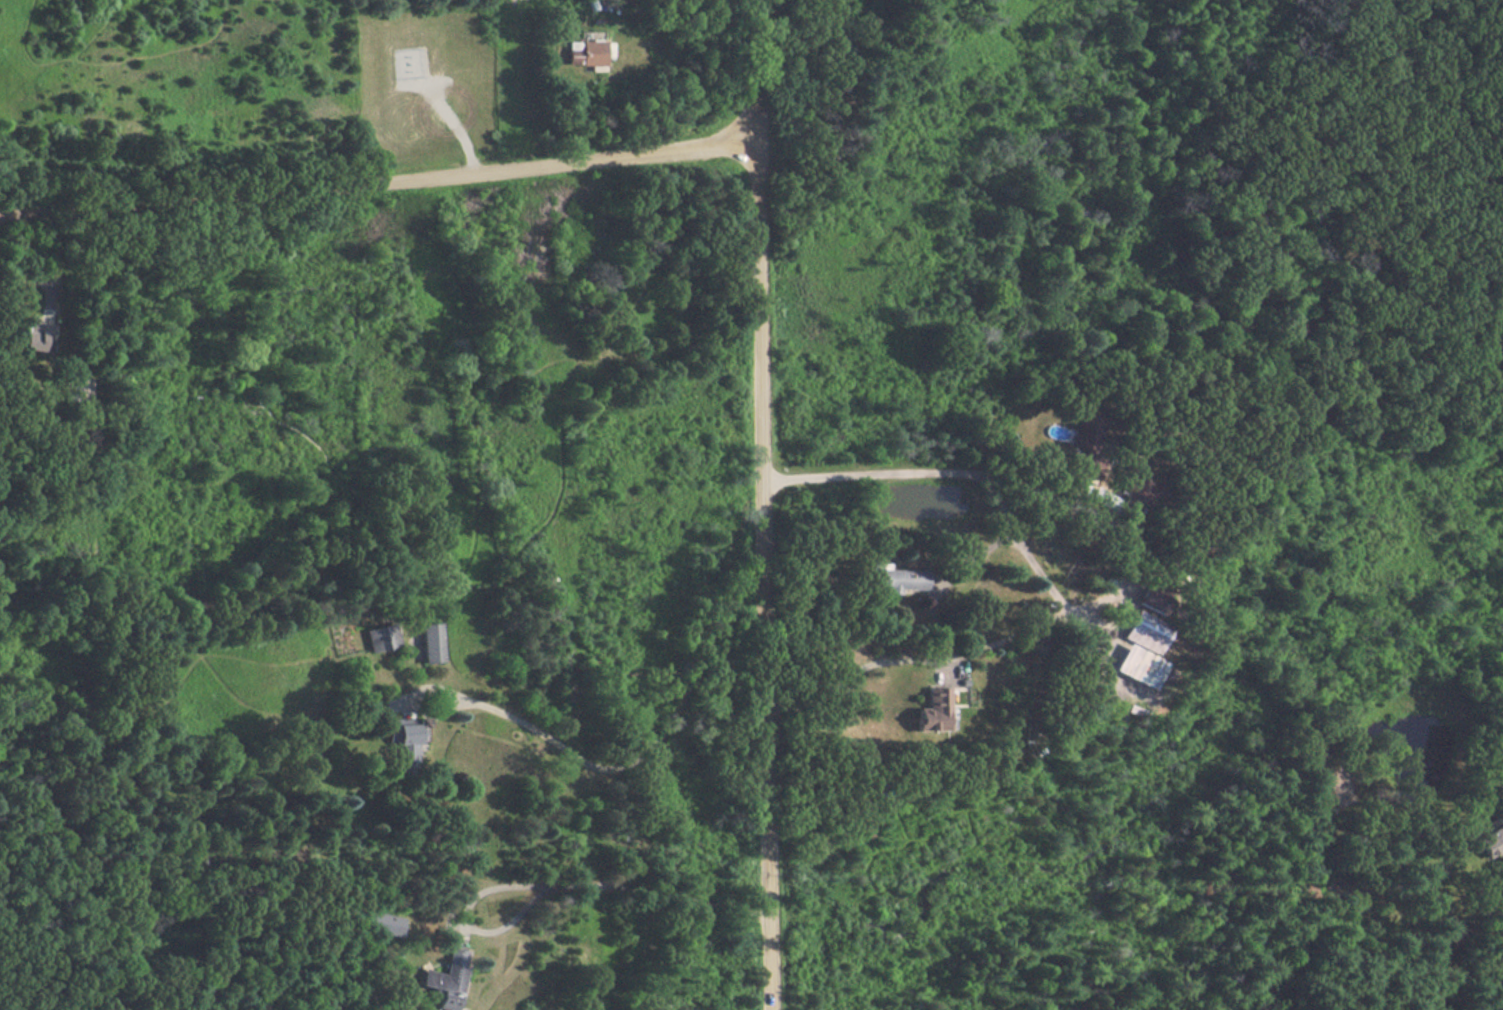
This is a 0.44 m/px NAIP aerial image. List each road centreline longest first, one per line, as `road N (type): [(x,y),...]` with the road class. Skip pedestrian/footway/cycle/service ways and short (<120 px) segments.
road 1 (residential): [(773,1009),(753,0)]
road 2 (residential): [(756,140),(479,176),(0,215)]
road 3 (residential): [(1008,522),(991,476),(1084,508),(1114,537),(1125,566),(1120,588),(1105,602),(1061,605),(1008,522)]
road 4 (residential): [(766,484),(991,476)]

